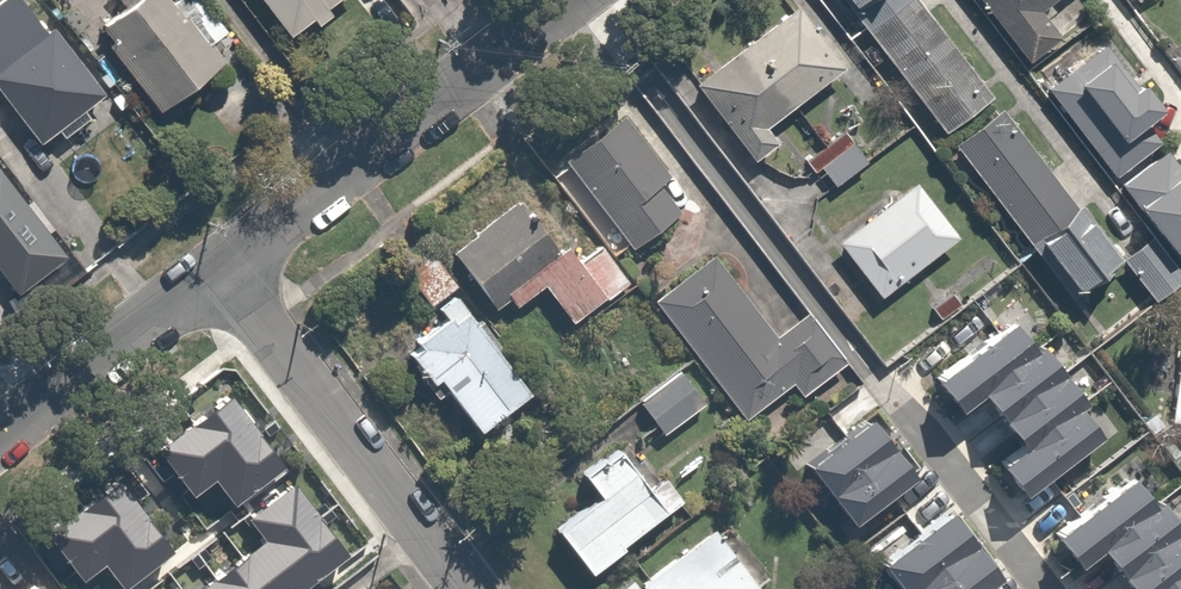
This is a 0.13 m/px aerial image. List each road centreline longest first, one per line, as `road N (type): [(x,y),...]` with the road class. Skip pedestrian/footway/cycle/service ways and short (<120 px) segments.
road 1 (residential): [(560,0),(222,267)]
road 2 (residential): [(467,588),(222,267)]
road 3 (residential): [(222,267),(0,436)]

